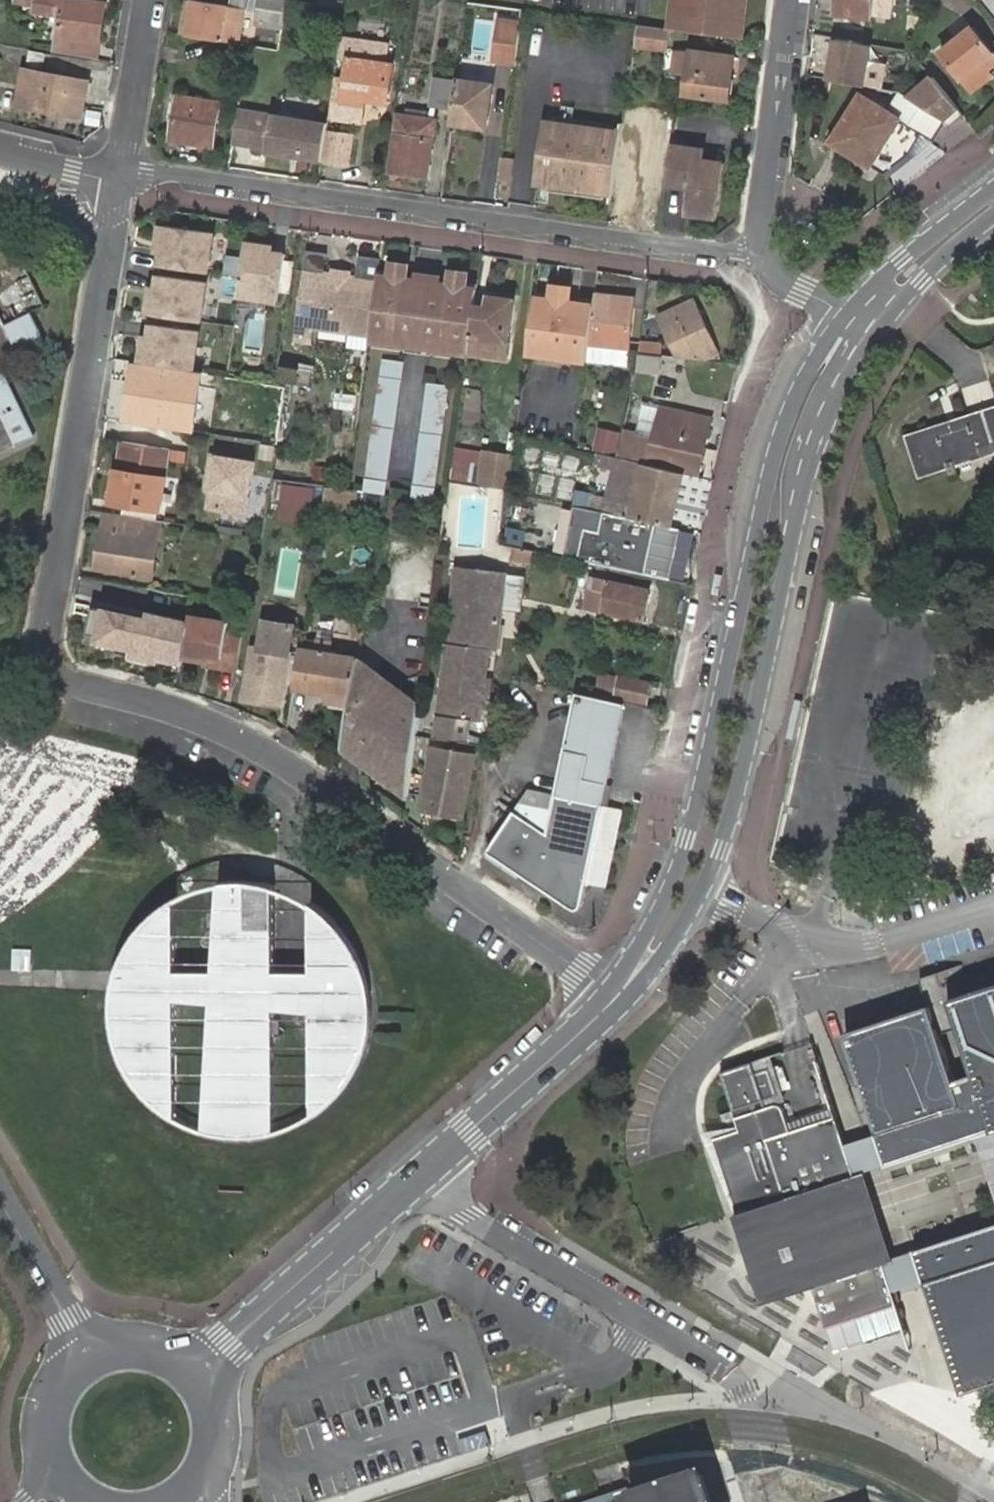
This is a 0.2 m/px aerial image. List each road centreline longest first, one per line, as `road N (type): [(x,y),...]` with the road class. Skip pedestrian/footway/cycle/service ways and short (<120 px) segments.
road 1 (residential): [(124,175),(47,659),(69,683),(239,735),(365,811),(614,1000)]
road 2 (secondary): [(858,326),(814,358),(793,404),(690,841),(614,1000)]
road 3 (residential): [(124,175),(763,260)]
road 4 (secondary): [(702,891),(734,818),(803,460),(858,326)]
road 5 (residential): [(710,1361),(449,1203),(421,1176)]
road 6 (residential): [(702,891),(787,934),(839,945),(872,945),(993,908)]
road 7 (secondary): [(421,1176),(198,1375)]
road 8 (residential): [(789,0),(763,186),(763,260)]
road 9 (secondary): [(614,1000),(421,1176)]
road 10 (secondary): [(91,1353),(0,1200)]
road 11 (residential): [(152,0),(124,175)]
road 12 (secondary): [(993,189),(903,259),(891,290)]
road 13 (secondary): [(614,1000),(666,954),(702,891)]
road 14 (secondary): [(891,290),(923,279),(993,218)]
road 15 (residential): [(0,153),(124,175)]

